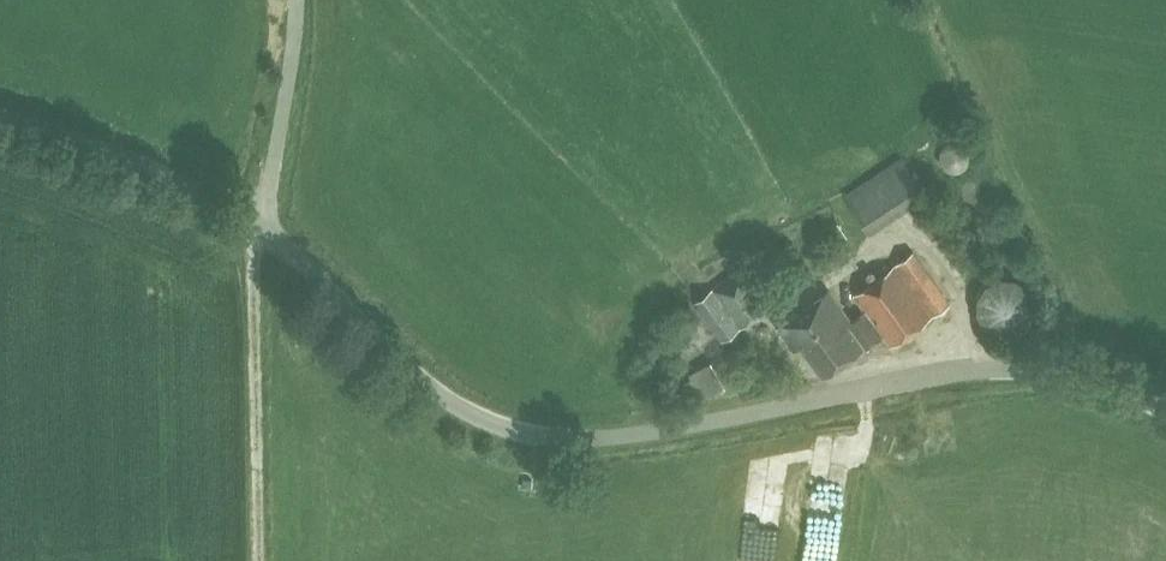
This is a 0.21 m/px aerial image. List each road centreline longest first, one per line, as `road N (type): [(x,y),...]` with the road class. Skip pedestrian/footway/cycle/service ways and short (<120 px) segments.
road 1 (unclassified): [(1165,411),(1082,381),(984,372),(611,442),(515,435),(440,395),(321,277),(215,200),(80,141),(0,118)]
road 2 (track): [(262,230),(262,560)]

